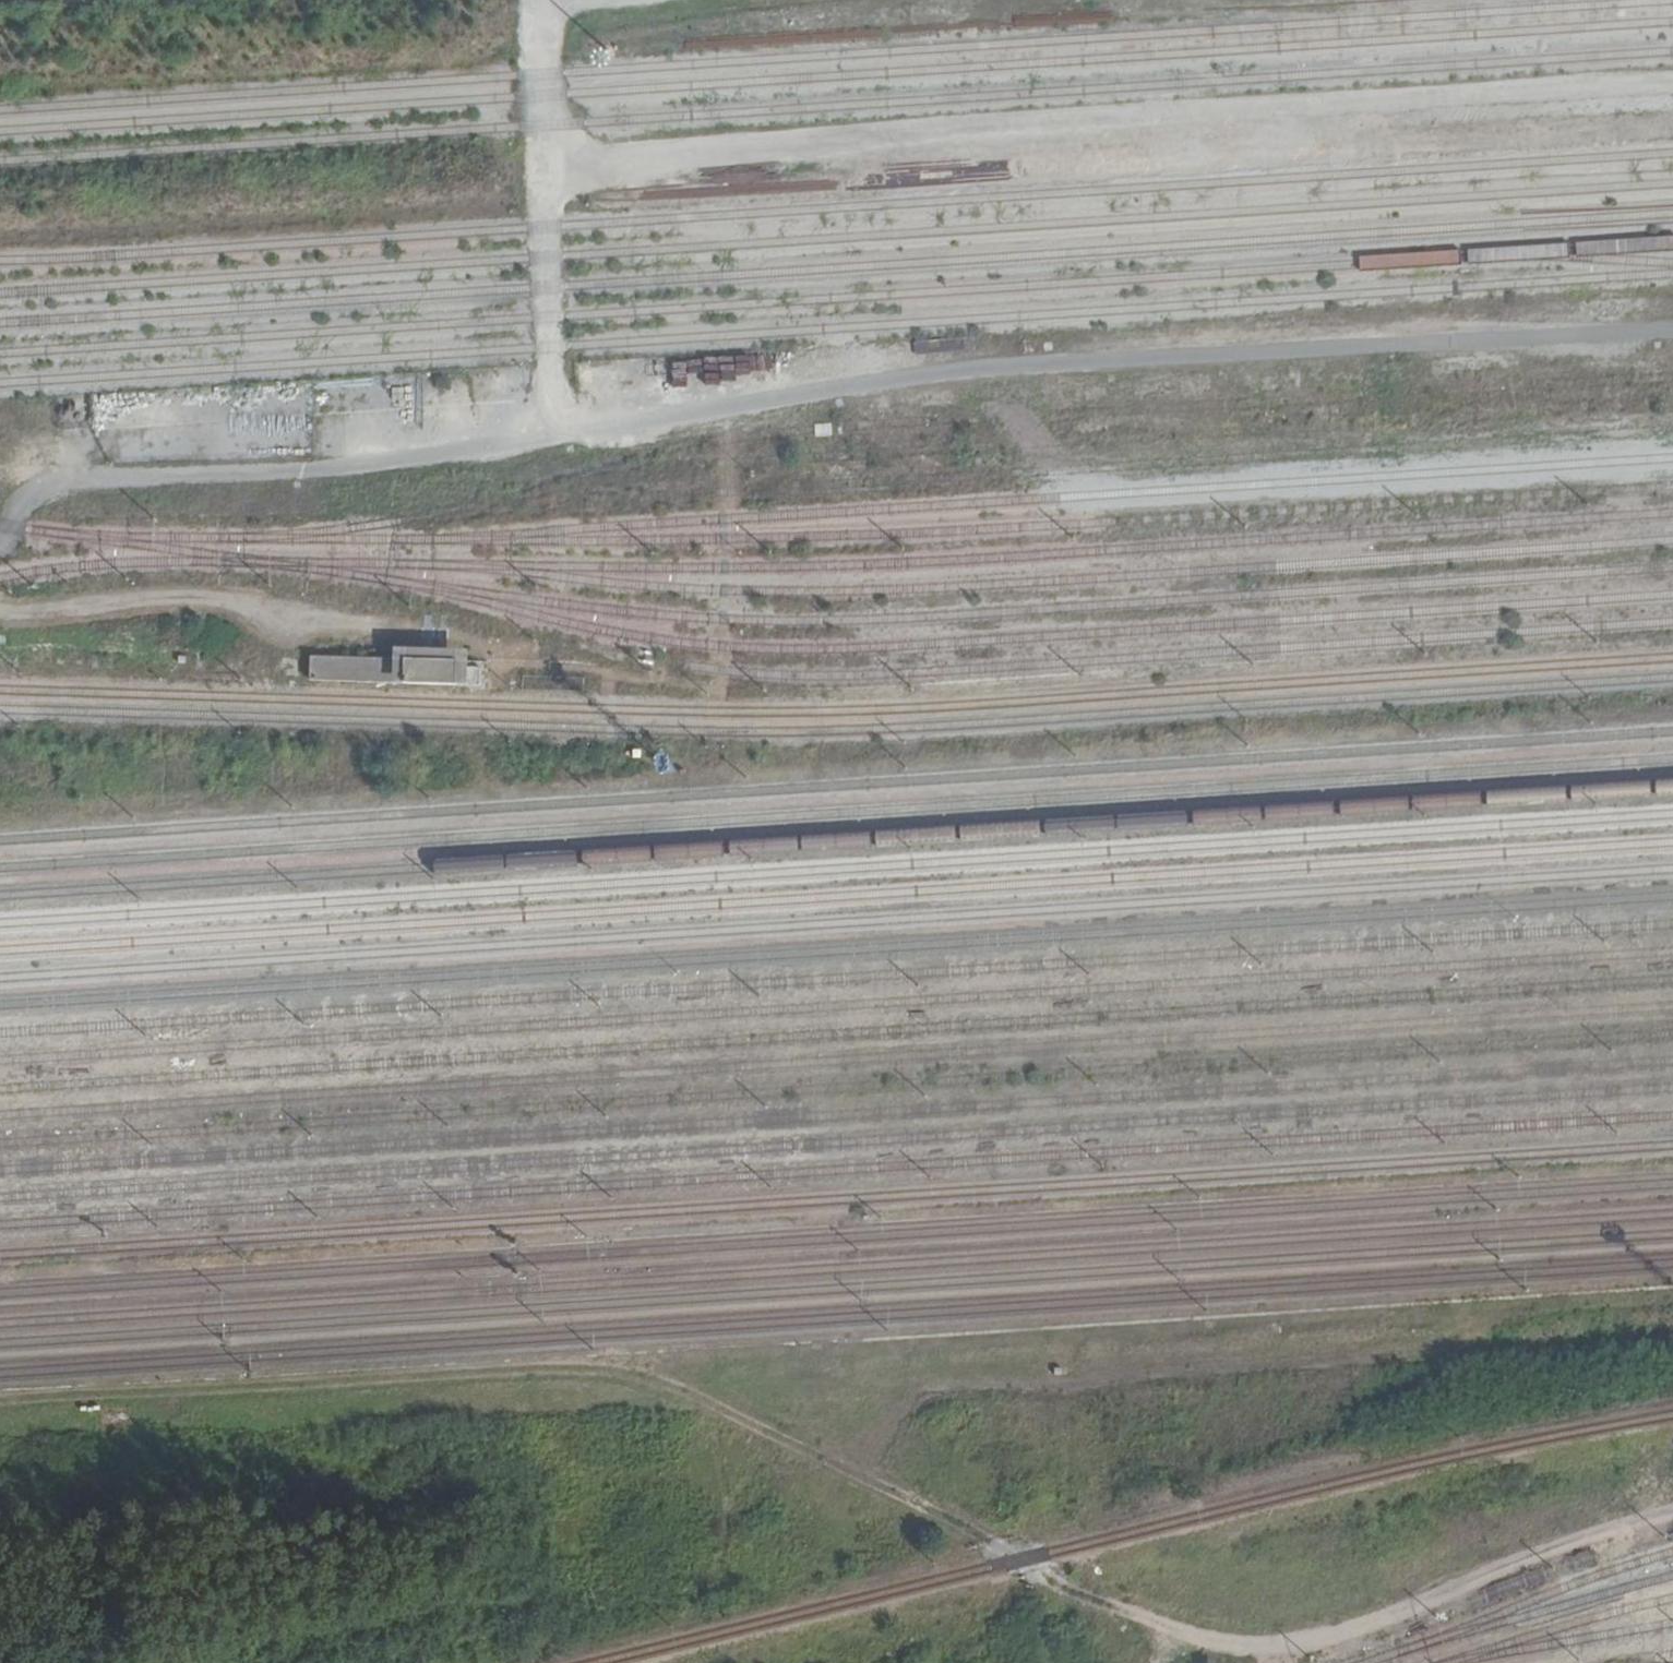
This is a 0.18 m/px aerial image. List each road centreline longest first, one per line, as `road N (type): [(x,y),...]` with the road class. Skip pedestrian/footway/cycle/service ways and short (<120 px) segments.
road 1 (track): [(0,1408),(601,1367),(662,1382),(867,1482)]
road 2 (track): [(0,604),(98,591),(217,591),(337,623),(481,633)]

